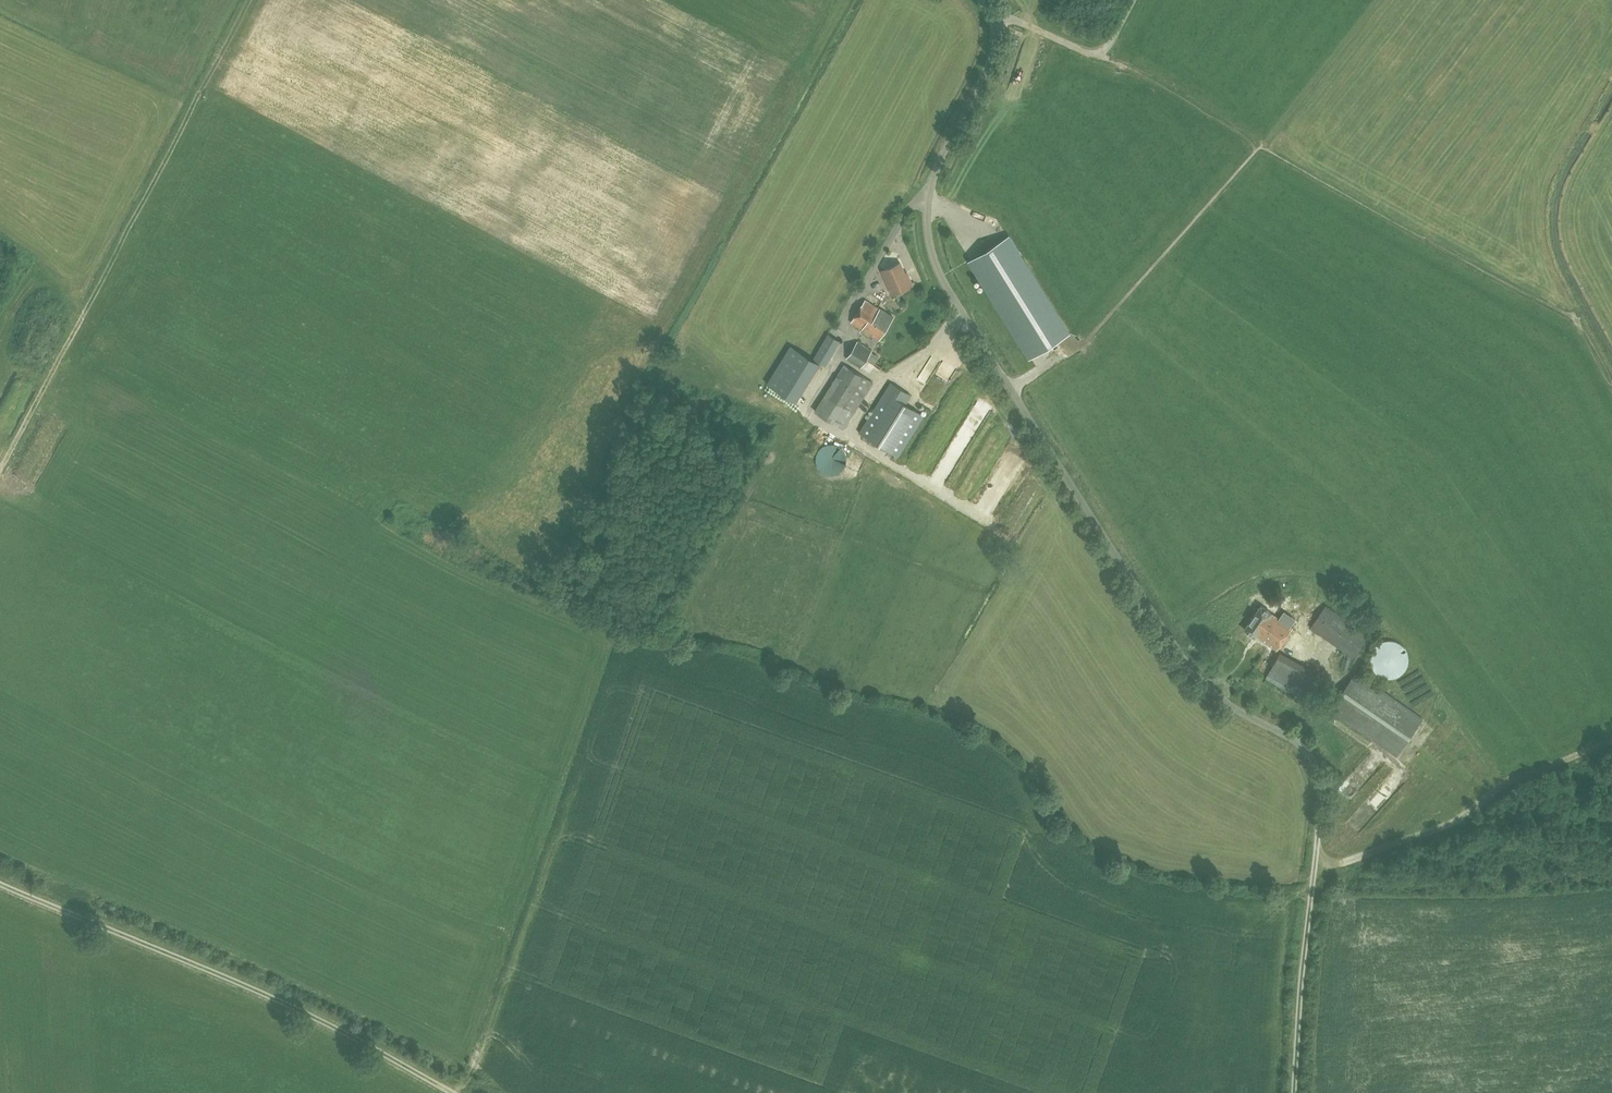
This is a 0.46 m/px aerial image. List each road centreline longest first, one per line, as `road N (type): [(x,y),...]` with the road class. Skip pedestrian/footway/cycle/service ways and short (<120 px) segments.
road 1 (unclassified): [(1320,791),(1304,748),(1225,705),(1176,653),(939,271),(931,203),(997,64),(1001,32),(983,0)]
road 2 (track): [(0,883),(262,991),(456,1092)]
road 3 (track): [(1295,1092),(1320,791)]
road 4 (track): [(1136,0),(1110,47),(1099,51),(992,13)]

